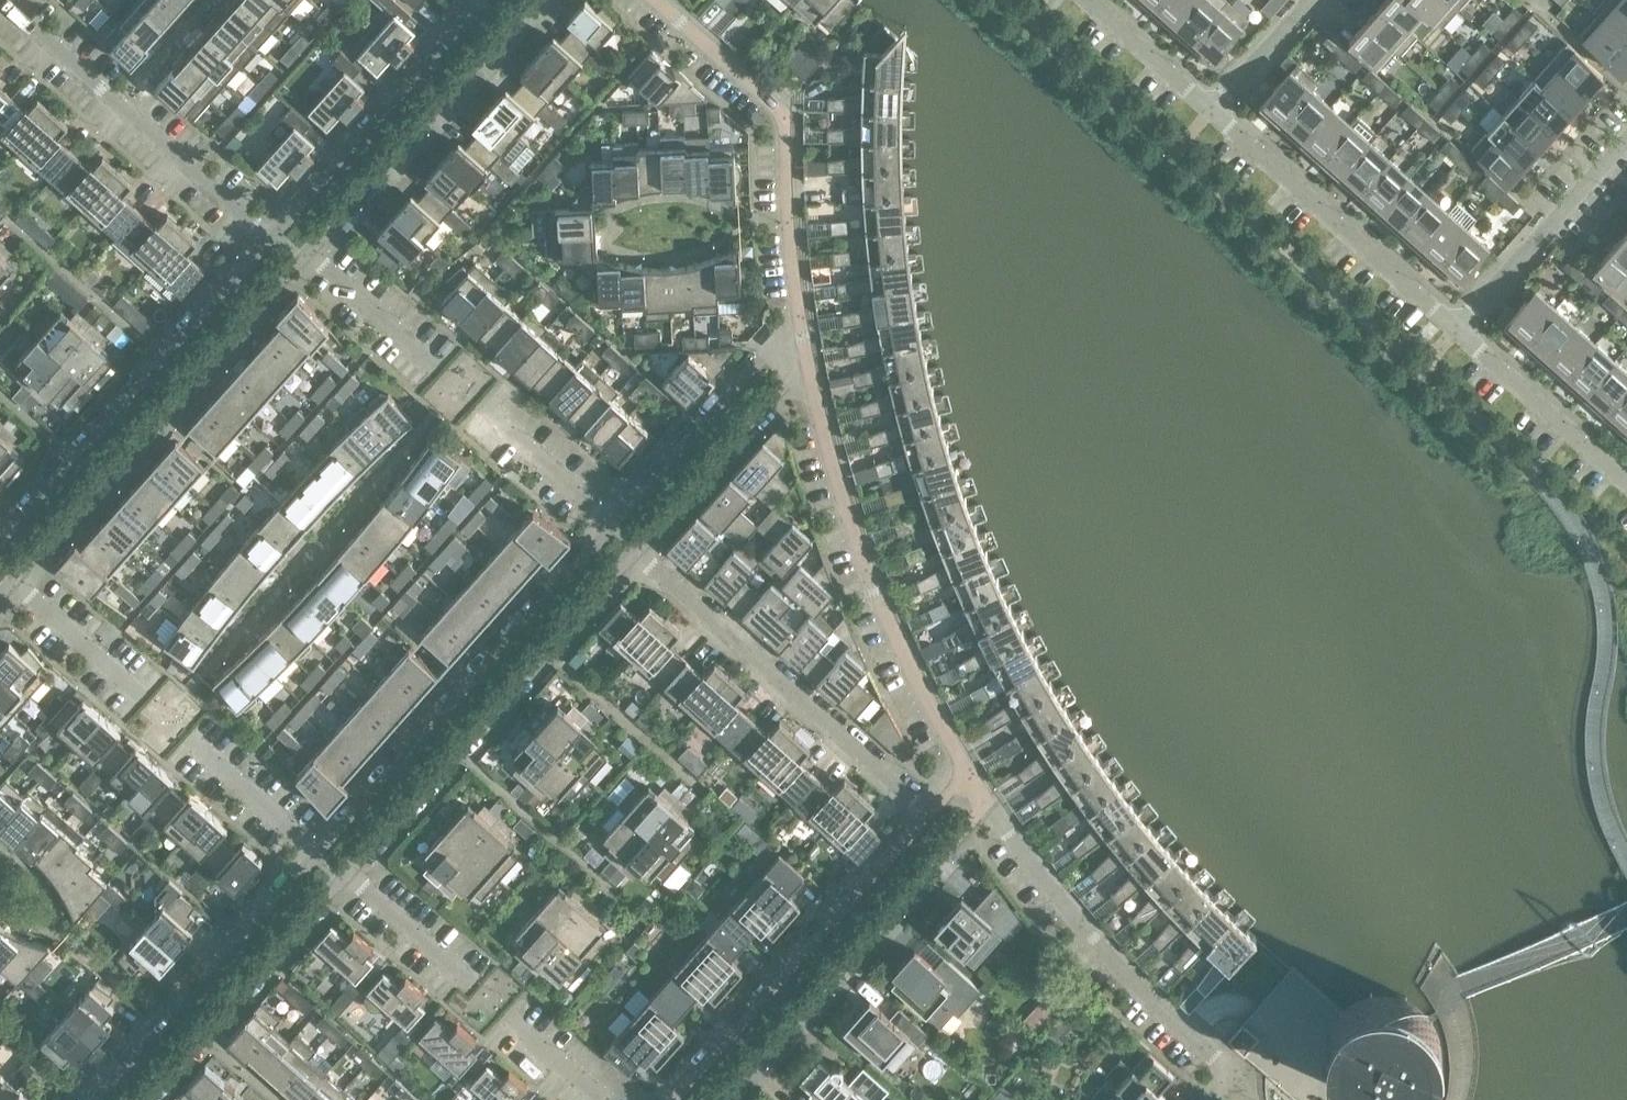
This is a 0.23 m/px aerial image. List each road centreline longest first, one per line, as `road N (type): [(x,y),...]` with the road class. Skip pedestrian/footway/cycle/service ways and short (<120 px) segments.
road 1 (residential): [(965,771),(874,591),(807,358)]
road 2 (residential): [(611,526),(312,853)]
road 3 (residential): [(10,580),(305,251)]
road 4 (residential): [(344,871),(634,549)]
road 5 (residential): [(271,237),(0,540)]
road 6 (residential): [(721,1099),(986,801)]
road 7 (residential): [(929,813),(634,549)]
road 8 (residential): [(929,813),(668,1099)]
road 9 (residential): [(800,319),(780,115),(656,0)]
road 10 (residential): [(1231,1081),(1058,901),(986,801)]
road 11 (residential): [(271,237),(0,3)]
road 12 (residential): [(305,251),(532,0)]
road 13 (residential): [(1458,328),(1212,108)]
road 14 (residential): [(312,853),(93,1099)]
road 15 (residential): [(486,0),(271,237)]
road 16 (residential): [(138,1099),(344,871)]
road 17 (residential): [(800,319),(611,526)]
road 18 (residential): [(634,549),(807,358)]
road 19 (residential): [(1458,328),(1626,140)]
road 20 (residential): [(1626,480),(1458,328)]
road 21 (residential): [(611,526),(480,405)]
road 22 (residential): [(438,366),(305,251)]
road 23 (residential): [(143,693),(10,580)]
road 24 (residential): [(312,853),(187,737)]
road 25 (residential): [(472,983),(344,871)]
road 26 (residential): [(1212,108),(1088,0)]
road 27 (residential): [(1212,108),(1310,0)]
road 28 (residential): [(600,1099),(507,1016)]

